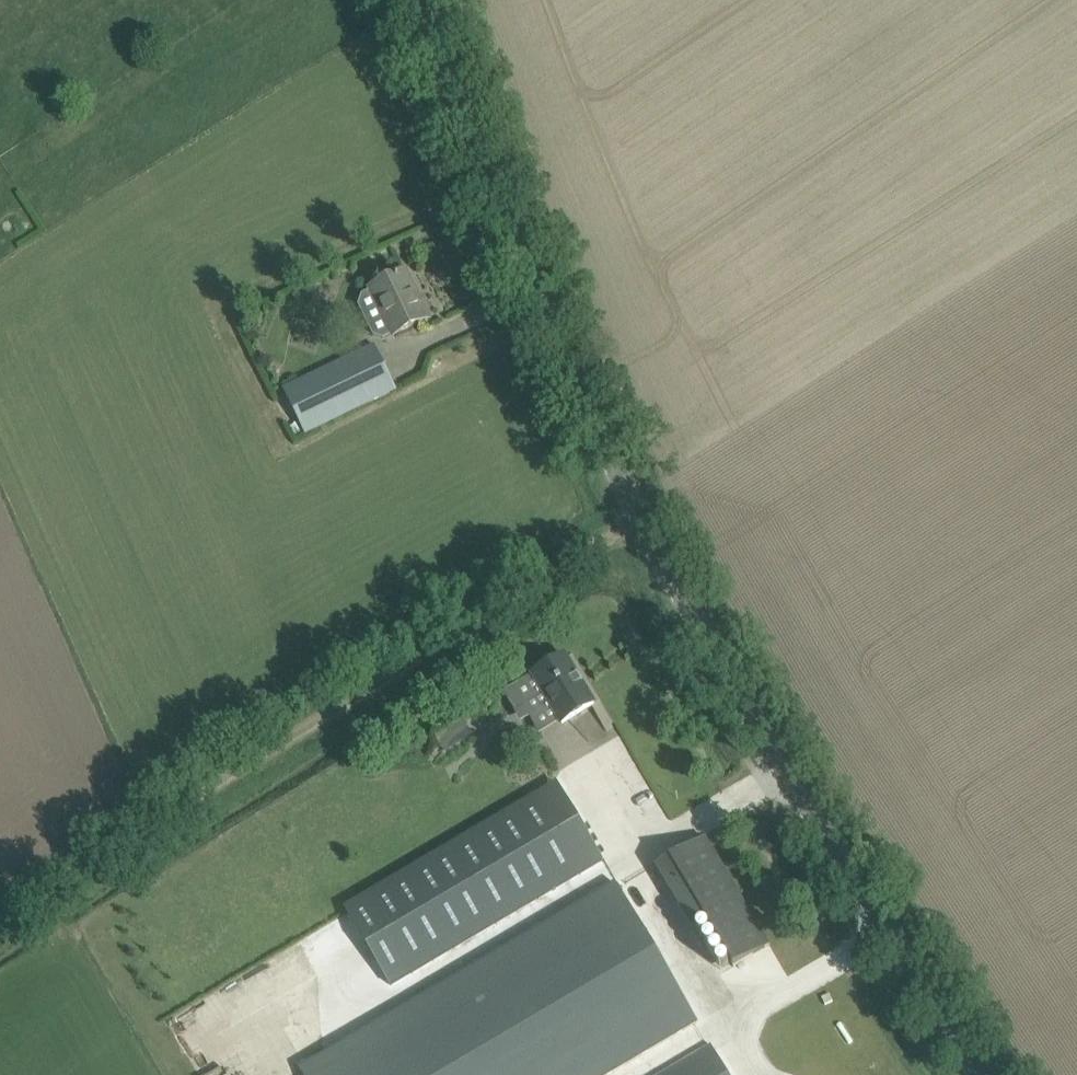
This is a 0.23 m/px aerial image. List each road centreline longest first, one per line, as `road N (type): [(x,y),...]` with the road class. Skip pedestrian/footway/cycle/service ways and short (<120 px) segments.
road 1 (tertiary): [(981,1074),(822,840),(644,511),(489,179),(420,0)]
road 2 (track): [(644,511),(0,924)]

